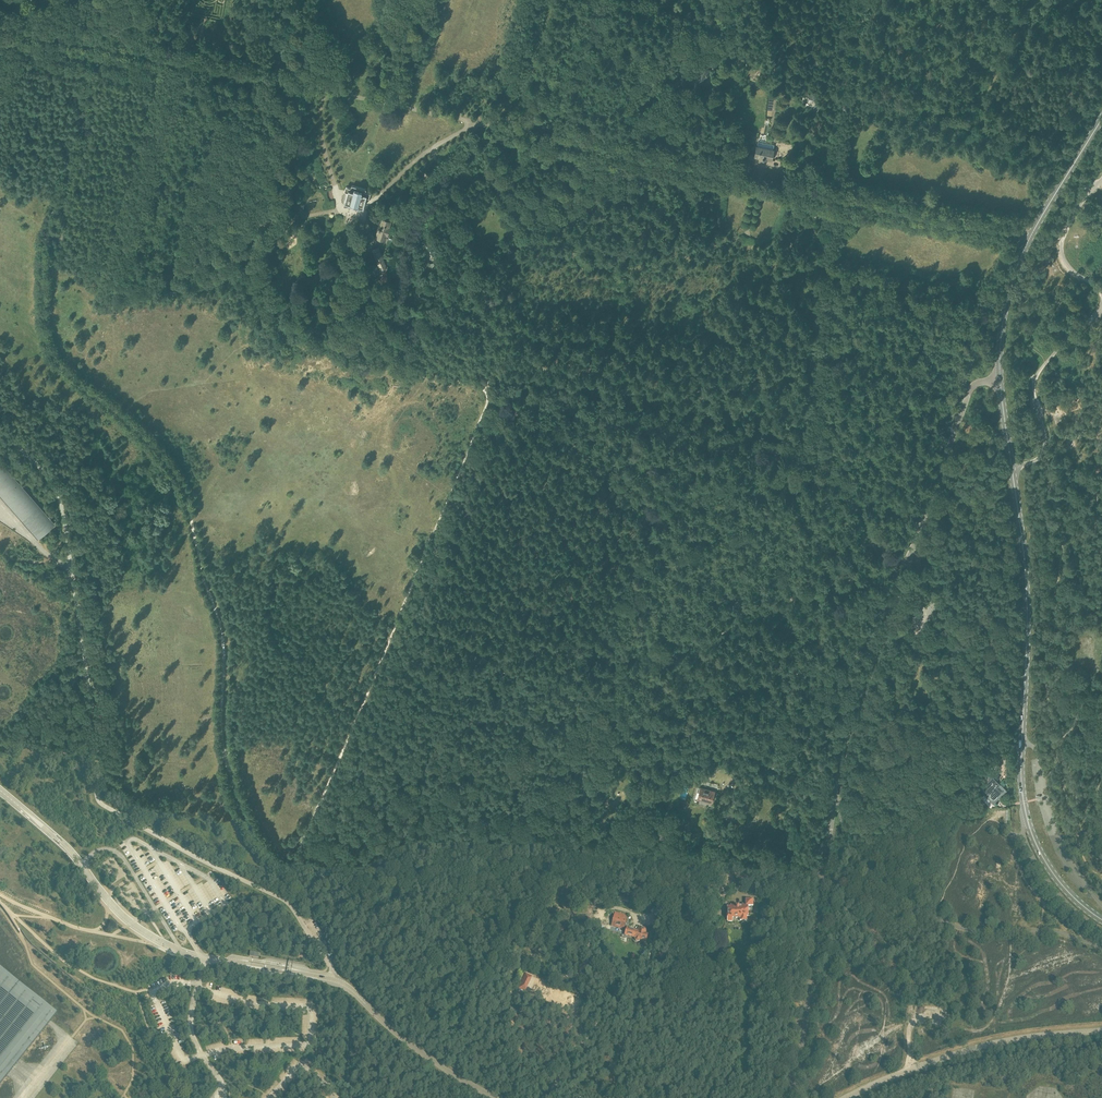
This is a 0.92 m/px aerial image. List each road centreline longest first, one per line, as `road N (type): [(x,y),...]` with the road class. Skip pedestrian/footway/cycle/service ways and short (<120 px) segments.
road 1 (track): [(289,869),(257,844),(233,779),(229,642),(178,474),(46,345),(44,248),(85,126),(91,42)]
road 2 (track): [(893,568),(840,467),(821,453),(508,400),(419,606),(427,623),(488,648),(589,640)]
road 3 (unclassified): [(788,1097),(841,756),(963,402),(974,387),(1000,384)]
road 4 (unclassified): [(337,982),(285,901),(98,799),(102,746),(60,500),(40,467),(0,433)]
road 5 (track): [(989,315),(848,284),(841,289),(821,453),(652,507),(589,640)]
road 6 (secondary): [(1101,921),(1046,863),(1023,797),(1026,585),(1000,384)]
road 7 (track): [(893,568),(804,591),(746,630),(665,654),(623,655),(589,640)]
road 8 (unclassified): [(848,1097),(1004,1042),(1101,1033)]
road 9 (track): [(431,148),(443,183),(419,213),(408,247),(421,268),(404,277),(396,299),(395,311),(414,338)]
road 10 (unclassified): [(495,1097),(410,1045),(337,982)]
road 11 (track): [(652,507),(553,428),(500,407)]
road 12 (track): [(623,578),(474,472)]
road 13 (secondary): [(1000,384),(1002,309),(1031,236)]
road 14 (secondary): [(1031,236),(1101,118)]
road 15 (unclassified): [(82,866),(132,924),(184,953)]

